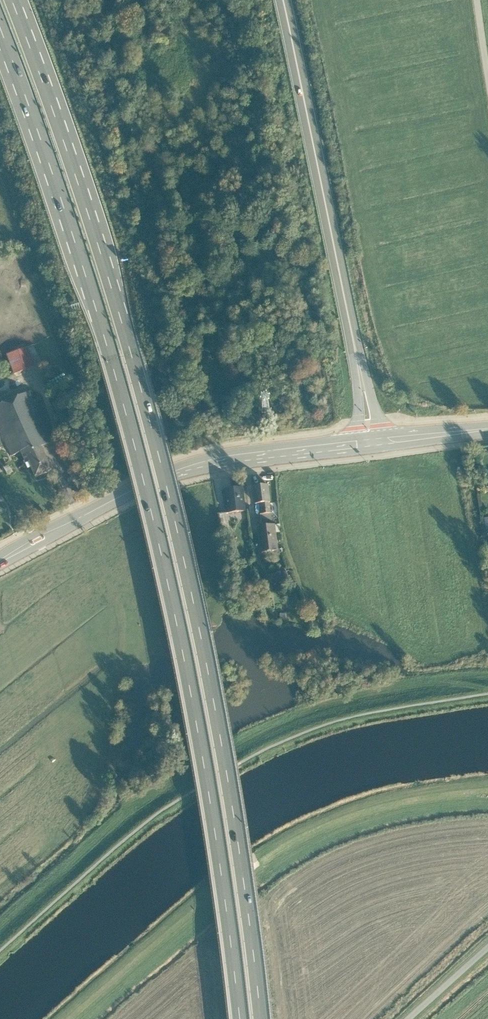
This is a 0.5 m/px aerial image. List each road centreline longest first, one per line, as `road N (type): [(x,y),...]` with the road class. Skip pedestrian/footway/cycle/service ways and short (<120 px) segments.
road 1 (motorway): [(263,1018),(232,789),(189,569),(108,269),(15,0)]
road 2 (motorway): [(0,19),(89,276),(166,566),(225,876),(243,1018)]
road 3 (motorway): [(362,380),(282,0)]
road 4 (tertiary): [(363,443),(173,474),(0,561)]

